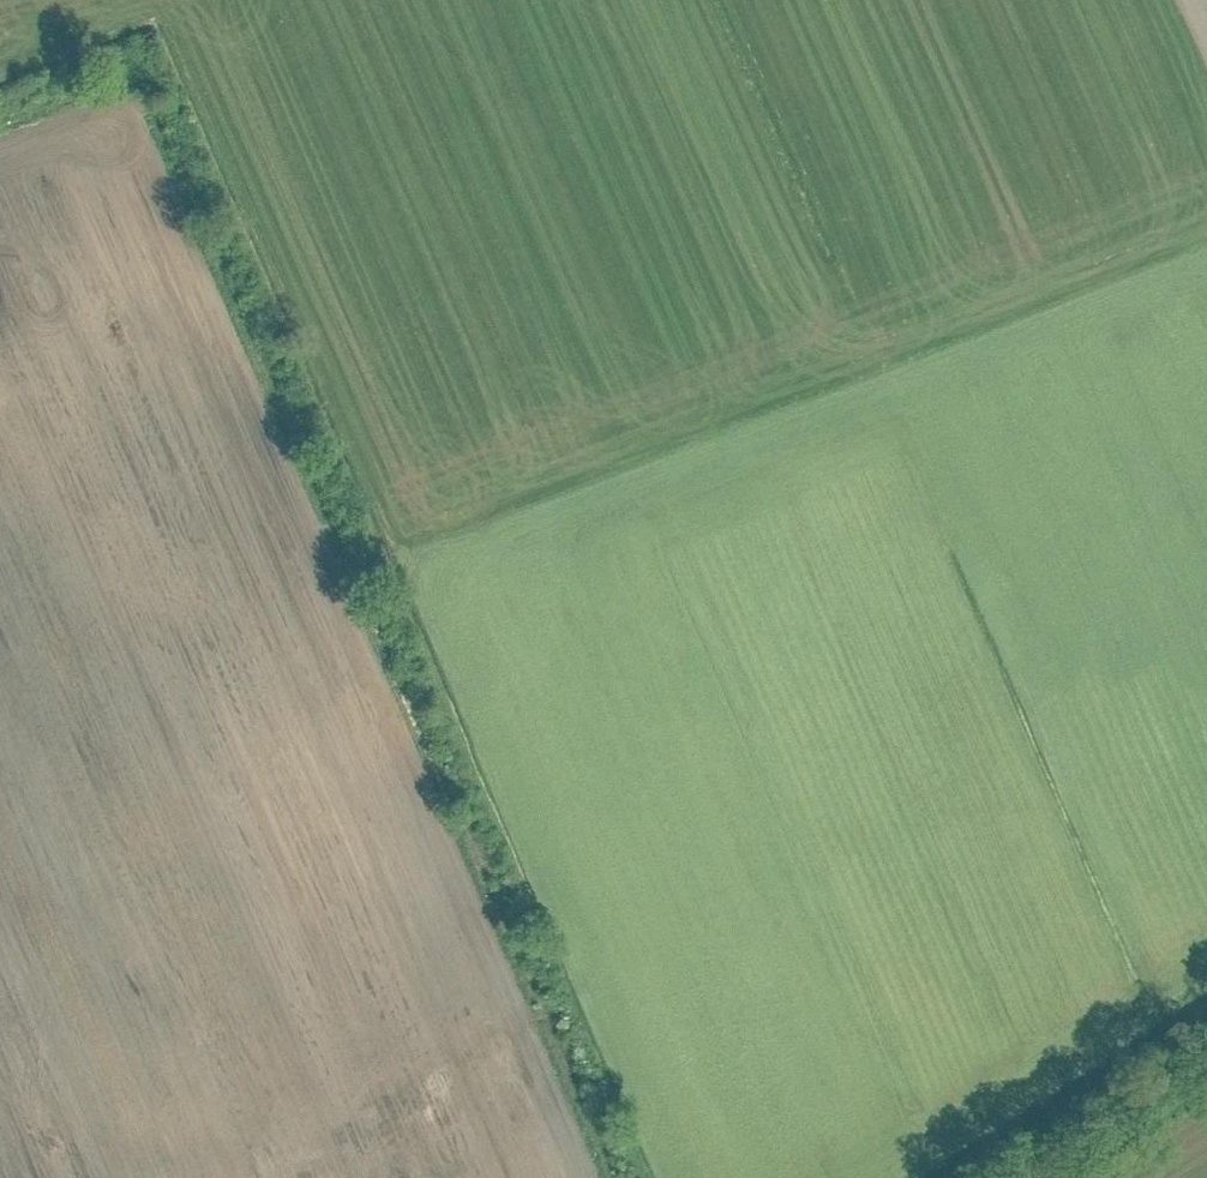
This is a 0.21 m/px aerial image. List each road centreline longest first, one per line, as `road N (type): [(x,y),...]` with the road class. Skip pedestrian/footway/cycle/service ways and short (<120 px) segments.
road 1 (tertiary): [(1020,1177),(1206,1057)]

